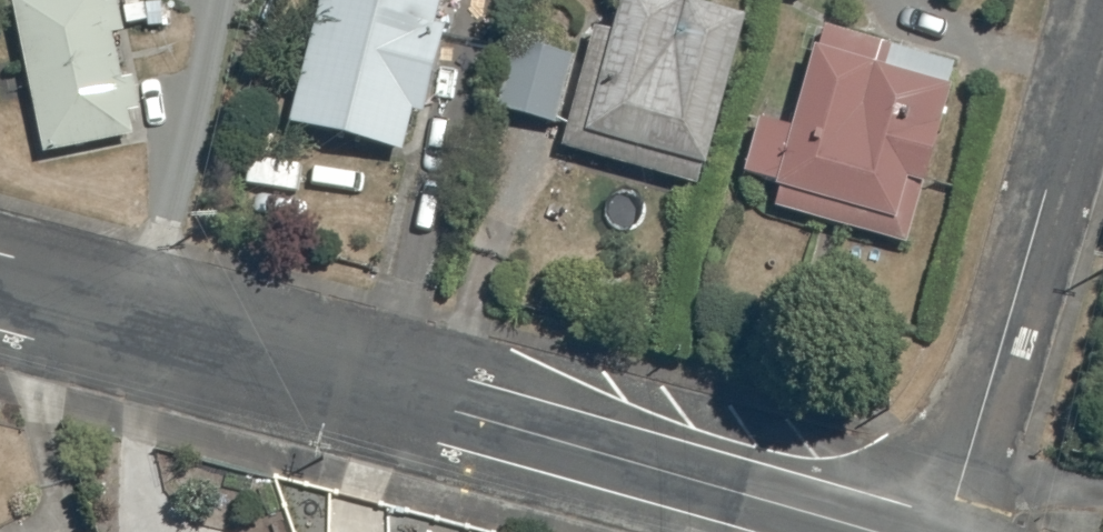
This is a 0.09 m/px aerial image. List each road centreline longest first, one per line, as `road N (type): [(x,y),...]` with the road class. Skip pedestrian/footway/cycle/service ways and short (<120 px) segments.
road 1 (residential): [(861,531),(0,292)]
road 2 (residential): [(948,531),(1099,0)]

